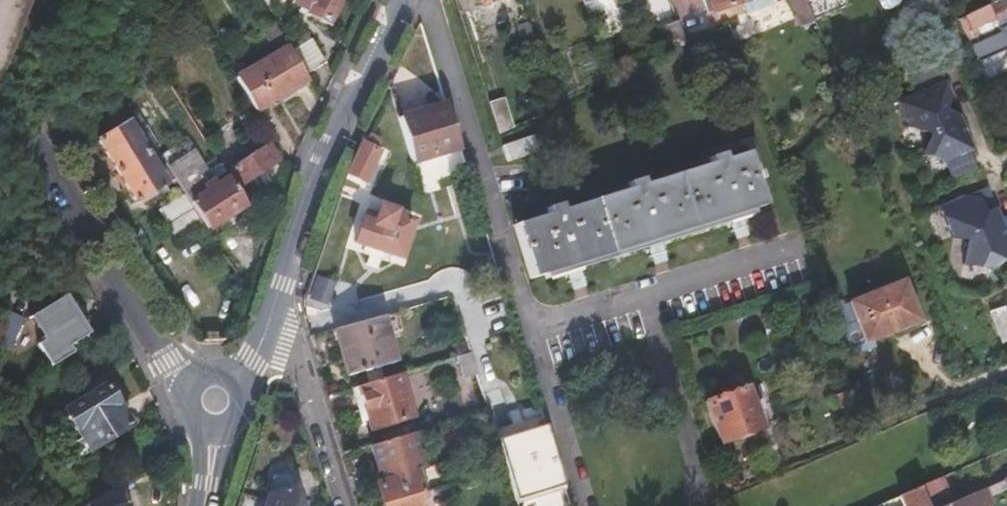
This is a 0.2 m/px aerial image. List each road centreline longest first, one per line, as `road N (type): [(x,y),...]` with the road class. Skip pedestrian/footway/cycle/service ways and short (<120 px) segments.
road 1 (unclassified): [(0,95),(171,367),(193,384)]
road 2 (residential): [(281,283),(324,152),(400,0)]
road 3 (residential): [(343,505),(281,283)]

